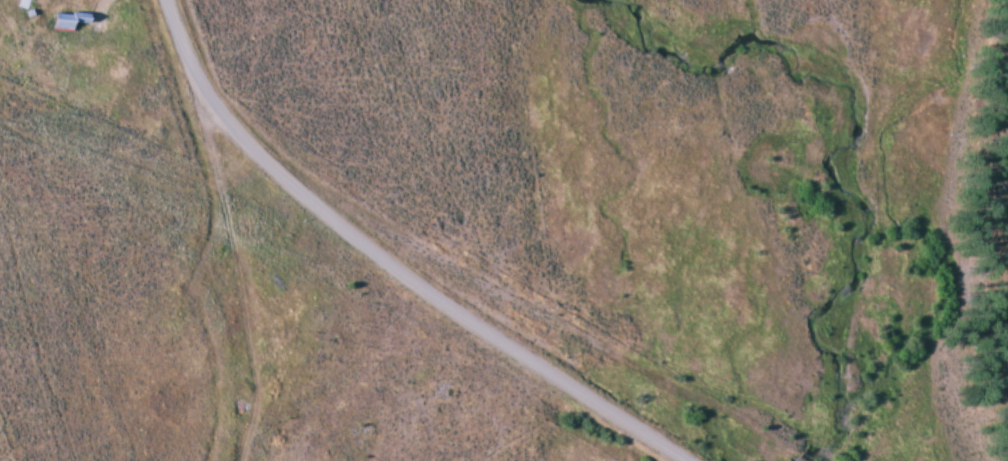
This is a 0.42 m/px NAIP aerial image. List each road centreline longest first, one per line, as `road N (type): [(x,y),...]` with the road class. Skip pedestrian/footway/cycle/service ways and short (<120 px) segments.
road 1 (tertiary): [(166,0),(213,104),(277,170),(454,310),(689,460)]
road 2 (track): [(191,68),(255,370),(255,413),(242,460)]

